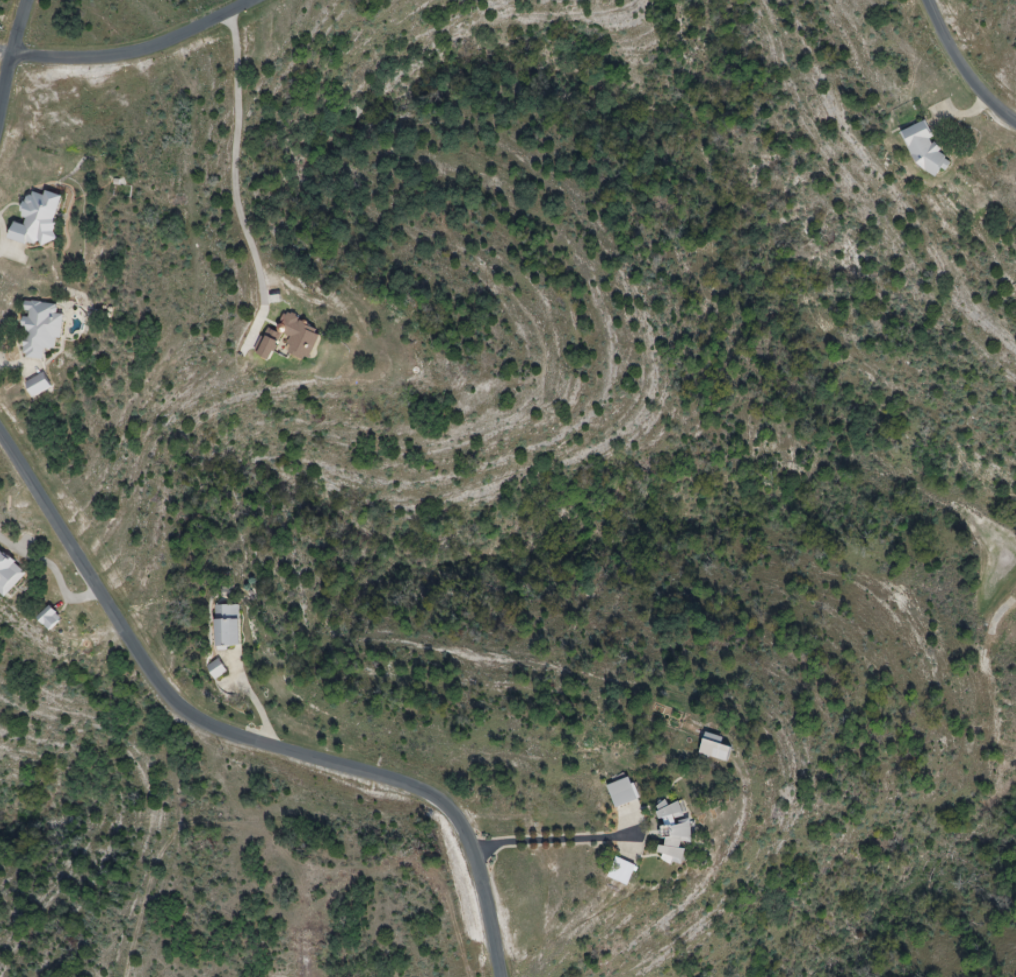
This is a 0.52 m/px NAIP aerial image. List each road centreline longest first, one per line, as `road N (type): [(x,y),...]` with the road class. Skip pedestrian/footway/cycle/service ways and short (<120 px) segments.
road 1 (residential): [(501,976),(482,881),(449,810),(398,779),(193,715),(140,656),(0,433)]
road 2 (residential): [(246,0),(155,41),(116,49),(10,48)]
road 3 (residential): [(1015,129),(950,52),(933,0)]

